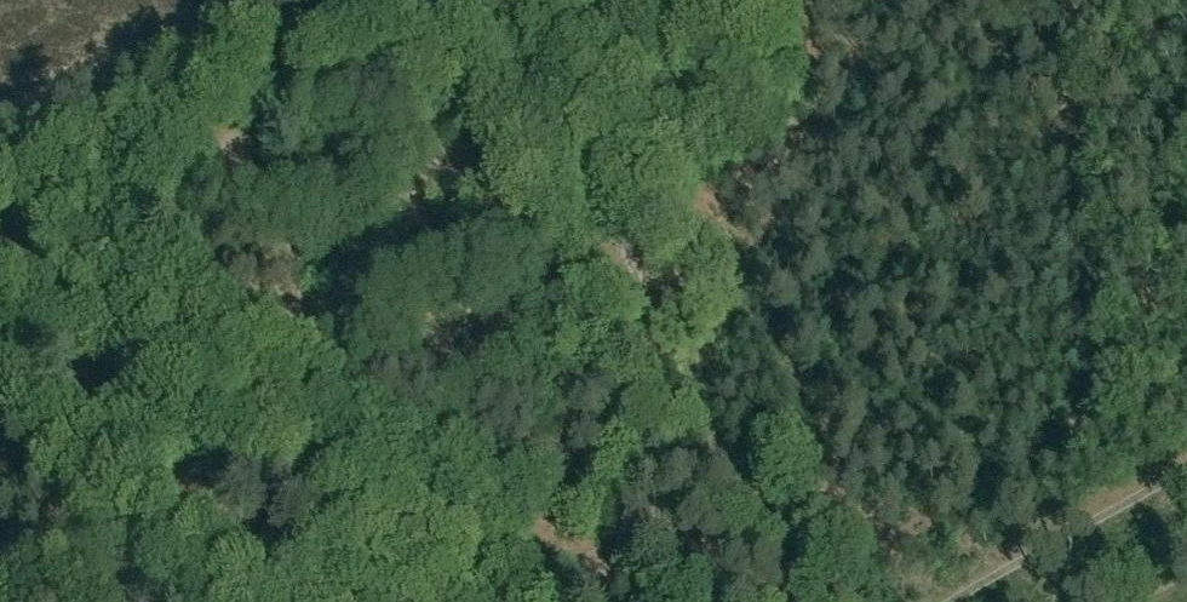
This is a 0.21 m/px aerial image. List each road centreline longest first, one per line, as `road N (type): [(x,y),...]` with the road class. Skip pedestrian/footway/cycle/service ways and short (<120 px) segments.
road 1 (track): [(688,601),(177,346),(182,247),(220,155),(444,0)]
road 2 (track): [(793,601),(486,0)]
road 3 (track): [(958,601),(1186,478)]
road 4 (track): [(177,346),(0,257)]

